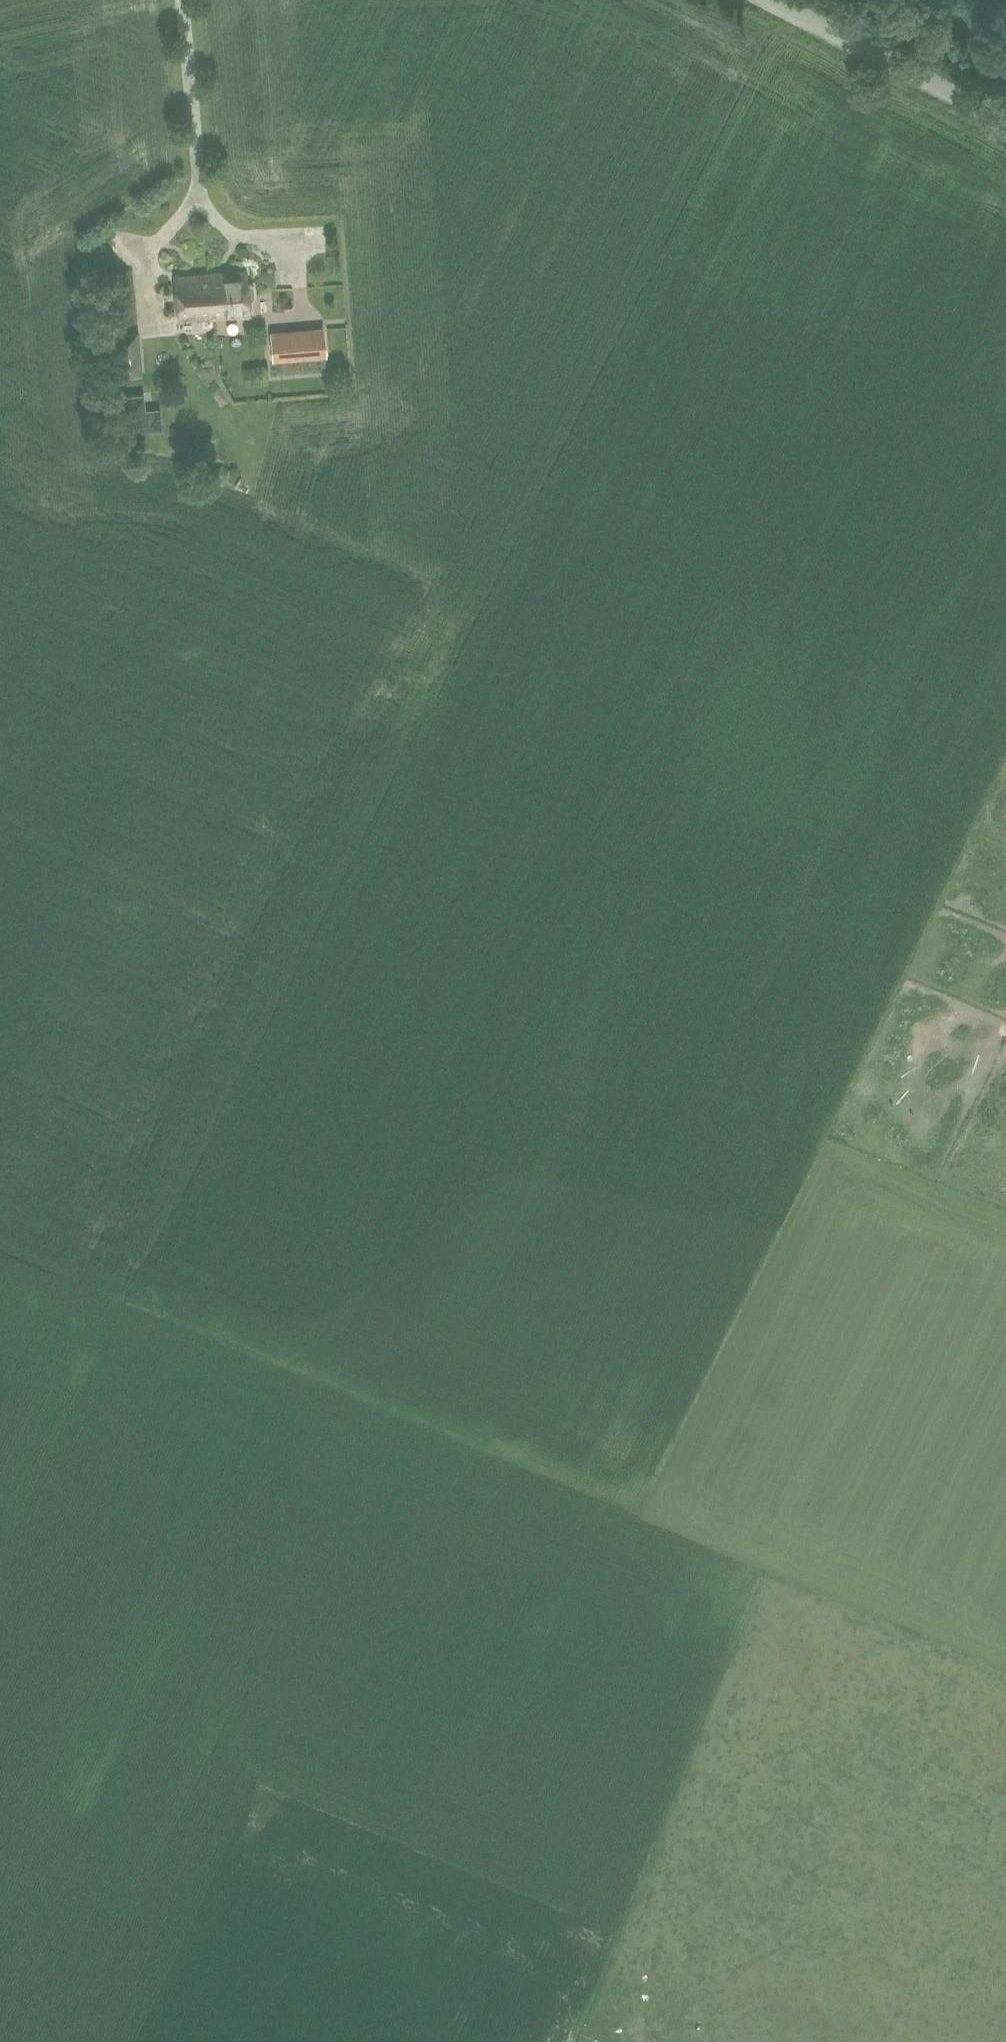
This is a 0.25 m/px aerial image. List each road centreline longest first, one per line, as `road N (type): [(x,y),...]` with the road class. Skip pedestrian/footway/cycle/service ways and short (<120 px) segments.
road 1 (unclassified): [(1005,123),(768,0)]

